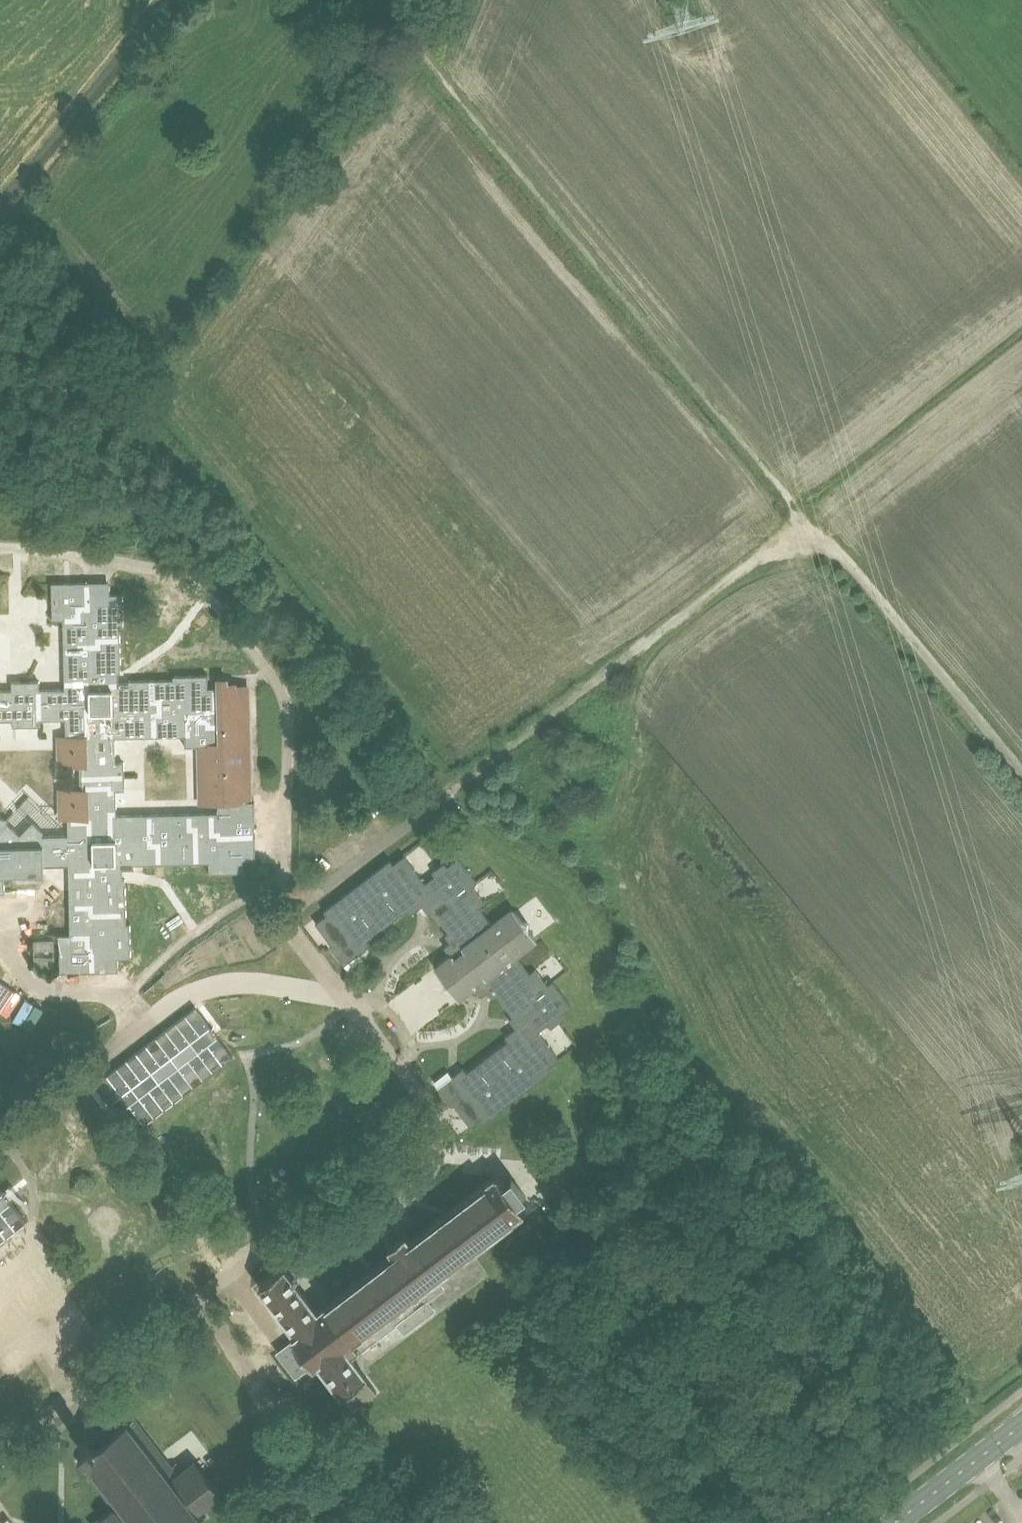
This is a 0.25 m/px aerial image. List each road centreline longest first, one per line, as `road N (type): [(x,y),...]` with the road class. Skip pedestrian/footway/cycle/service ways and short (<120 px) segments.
road 1 (tertiary): [(1021,1070),(871,1117),(814,1102),(0,113)]
road 2 (primary): [(897,1522),(1021,1427)]

